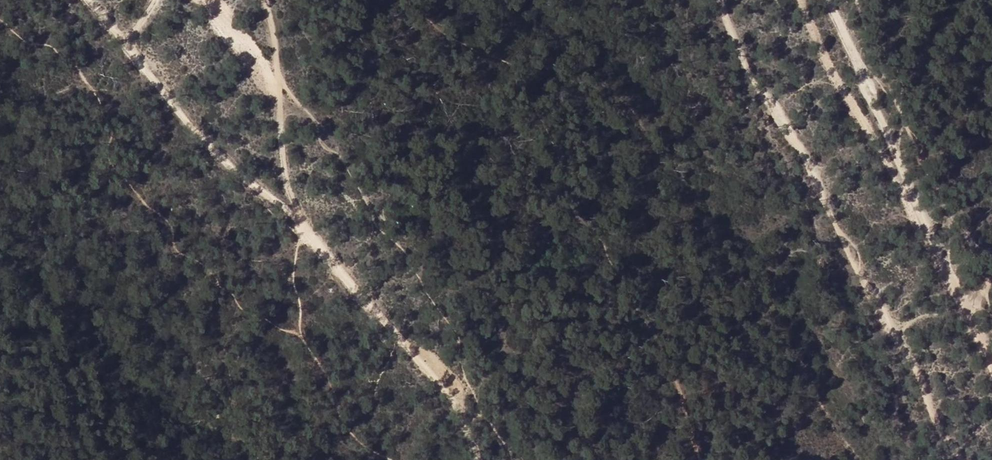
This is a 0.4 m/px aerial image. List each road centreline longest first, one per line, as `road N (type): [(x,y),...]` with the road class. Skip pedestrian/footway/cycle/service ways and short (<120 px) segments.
road 1 (track): [(95,0),(241,175),(304,221),(461,403),(478,459)]
road 2 (track): [(718,0),(778,117),(816,168),(871,296),(915,359),(938,425),(965,459)]
road 3 (track): [(991,356),(917,220),(834,0)]
road 4 (track): [(304,221),(281,152),(274,18),(262,0)]

